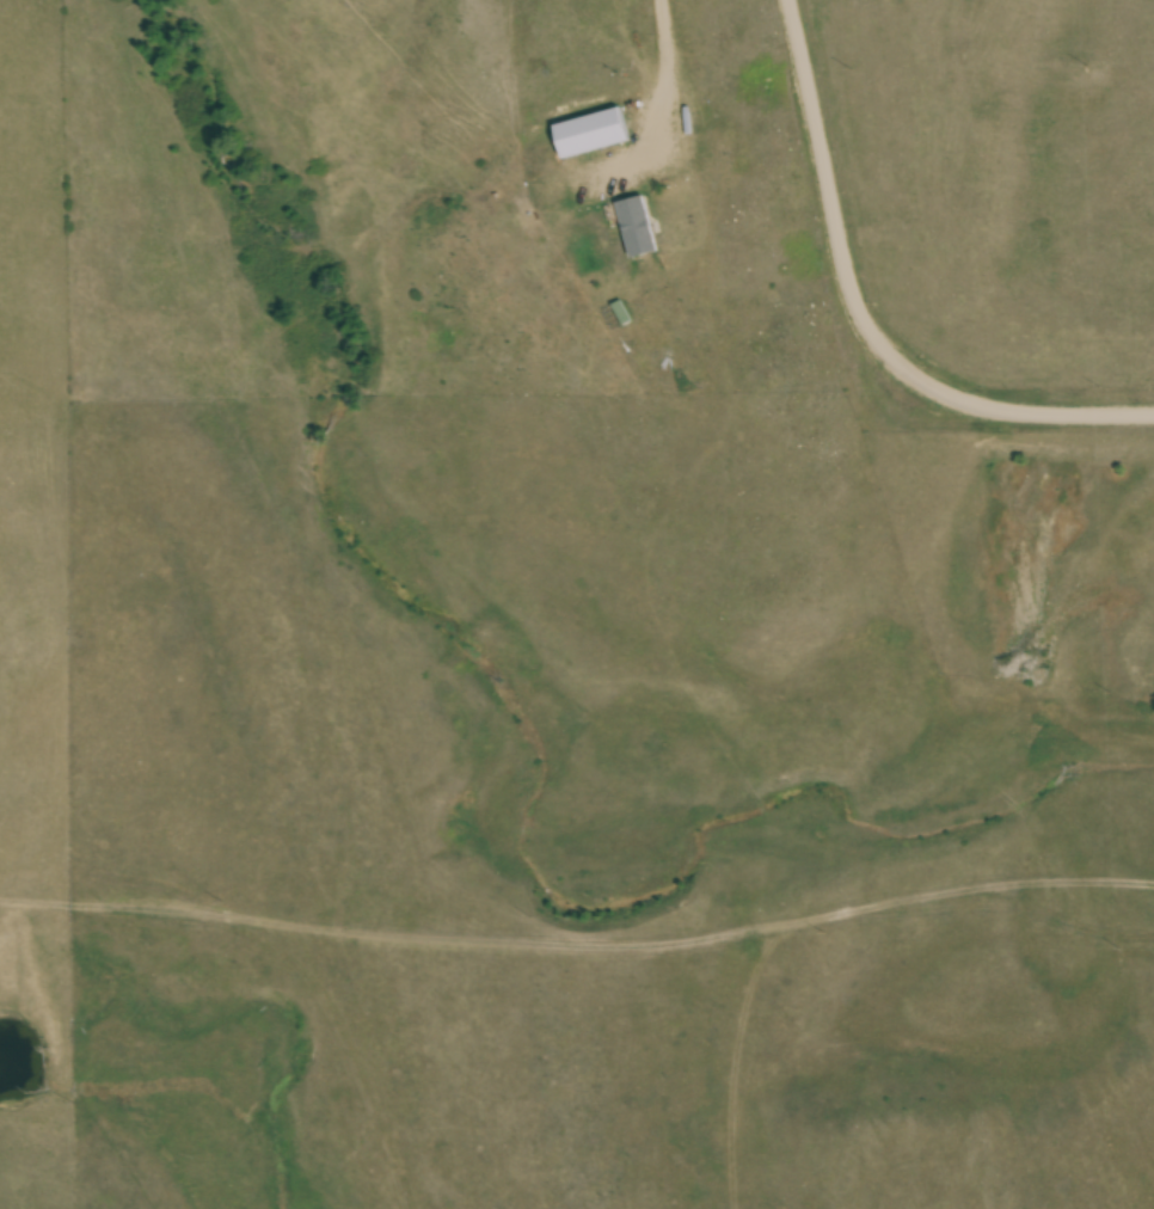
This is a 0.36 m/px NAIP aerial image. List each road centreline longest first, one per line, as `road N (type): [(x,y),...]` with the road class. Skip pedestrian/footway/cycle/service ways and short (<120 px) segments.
road 1 (residential): [(1153,417),(1066,418),(980,406),(916,375),(858,301),(793,0)]

